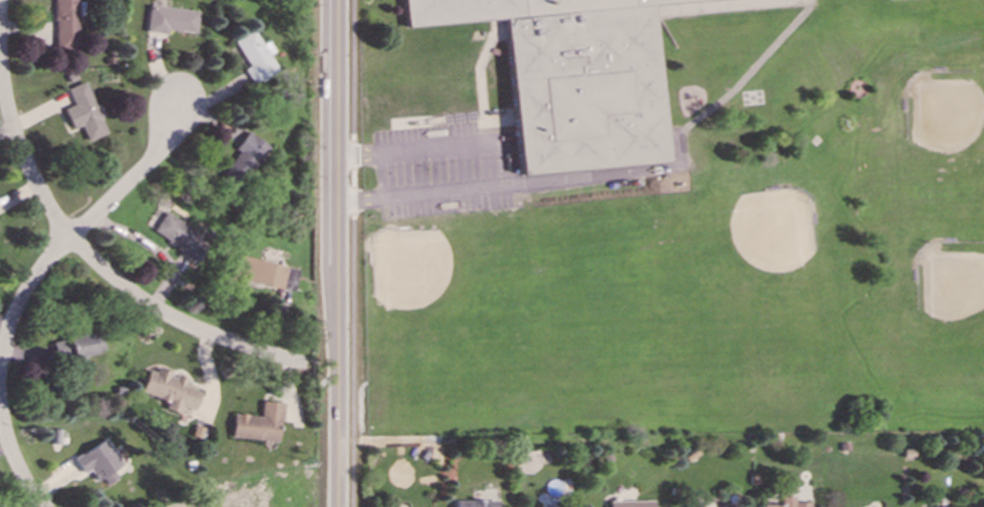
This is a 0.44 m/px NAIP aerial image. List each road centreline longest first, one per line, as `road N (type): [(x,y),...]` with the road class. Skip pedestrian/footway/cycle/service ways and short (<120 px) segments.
road 1 (residential): [(339,0),(338,506)]
road 2 (residential): [(0,74),(14,136),(40,194),(97,266),(178,322),(307,365)]
road 3 (residential): [(181,108),(154,157),(27,287),(0,356)]

